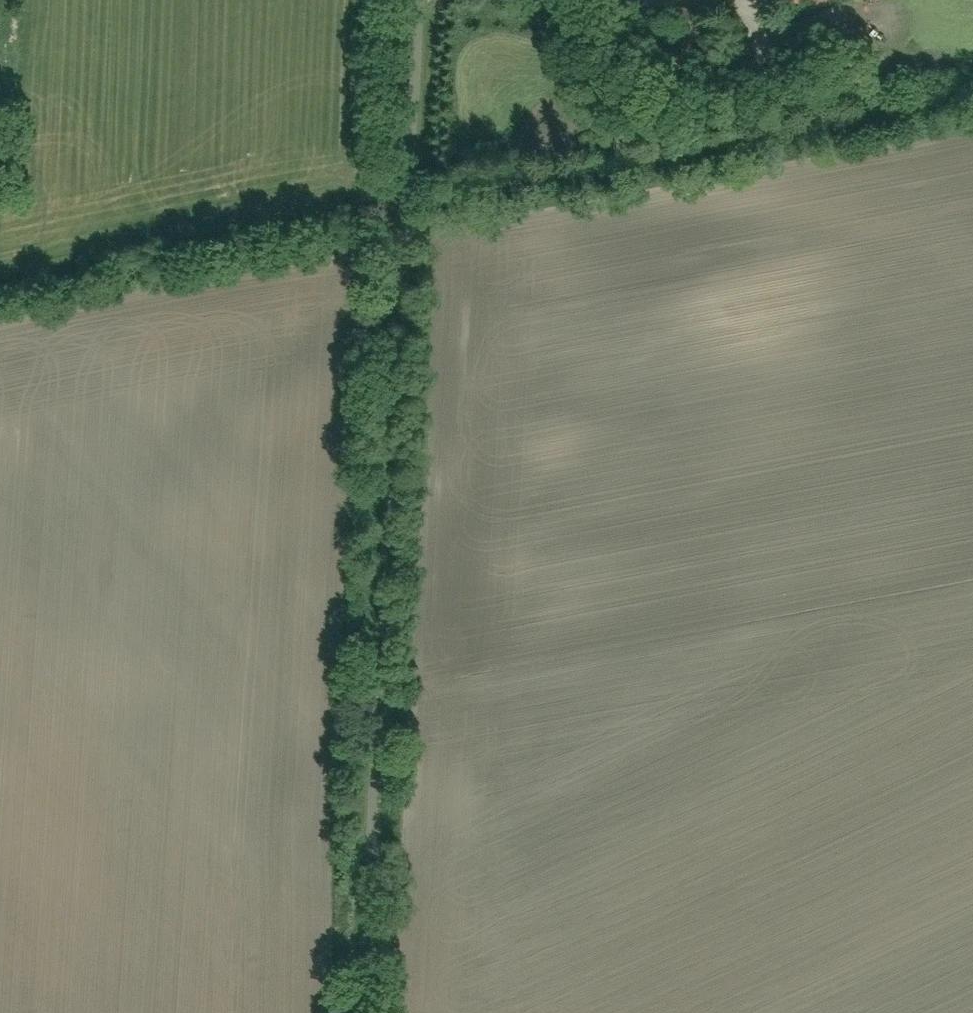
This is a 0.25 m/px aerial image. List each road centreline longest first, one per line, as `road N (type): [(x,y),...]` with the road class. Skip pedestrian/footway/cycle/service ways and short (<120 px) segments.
road 1 (residential): [(360,1012),(412,0)]

